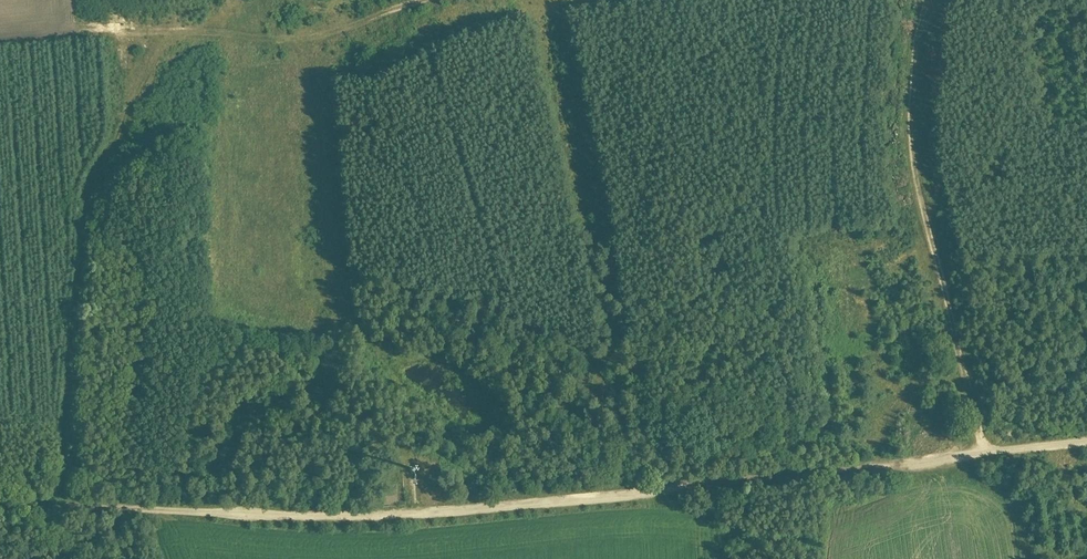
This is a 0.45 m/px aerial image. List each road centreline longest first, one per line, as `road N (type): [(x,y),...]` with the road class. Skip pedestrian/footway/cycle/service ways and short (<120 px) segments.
road 1 (track): [(0,507),(490,505),(1086,437)]
road 2 (track): [(46,509),(65,484),(86,206),(174,31),(181,0)]
road 3 (track): [(984,447),(918,173),(920,0)]
road 4 (track): [(429,0),(281,45),(174,31)]
road 5 (track): [(131,119),(117,33),(0,40)]

